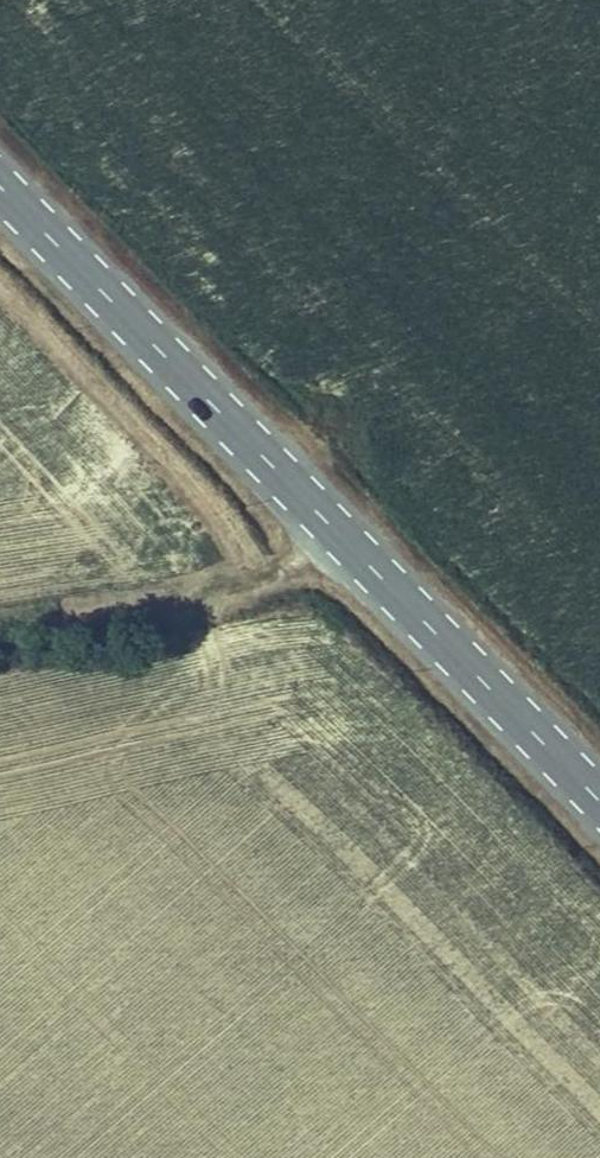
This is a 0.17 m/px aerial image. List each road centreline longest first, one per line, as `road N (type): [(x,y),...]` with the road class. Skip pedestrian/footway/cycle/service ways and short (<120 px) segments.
road 1 (primary): [(599,795),(0,181)]
road 2 (track): [(0,633),(234,593),(337,527)]

